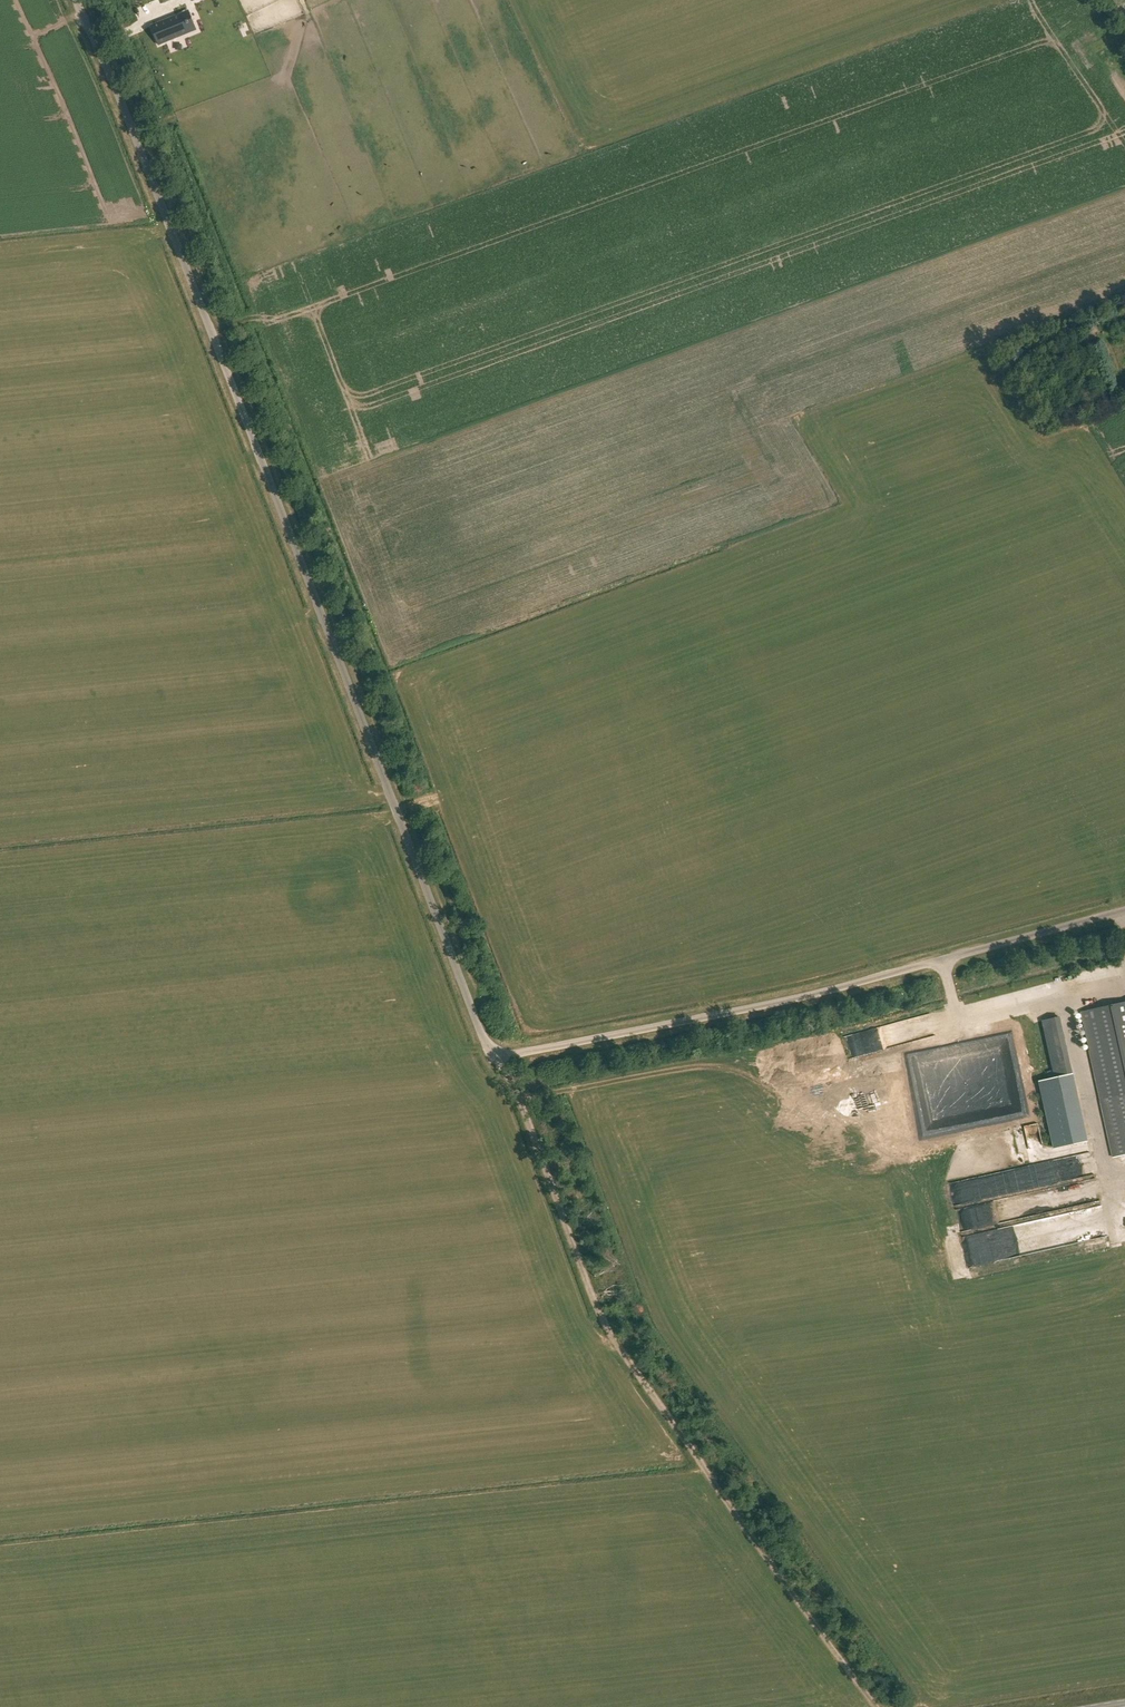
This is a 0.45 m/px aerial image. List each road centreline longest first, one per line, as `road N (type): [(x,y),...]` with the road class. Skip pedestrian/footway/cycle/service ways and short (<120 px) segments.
road 1 (unclassified): [(1124,912),(828,990),(517,1054),(491,1048),(76,0)]
road 2 (track): [(877,1706),(603,1324),(502,1054)]

